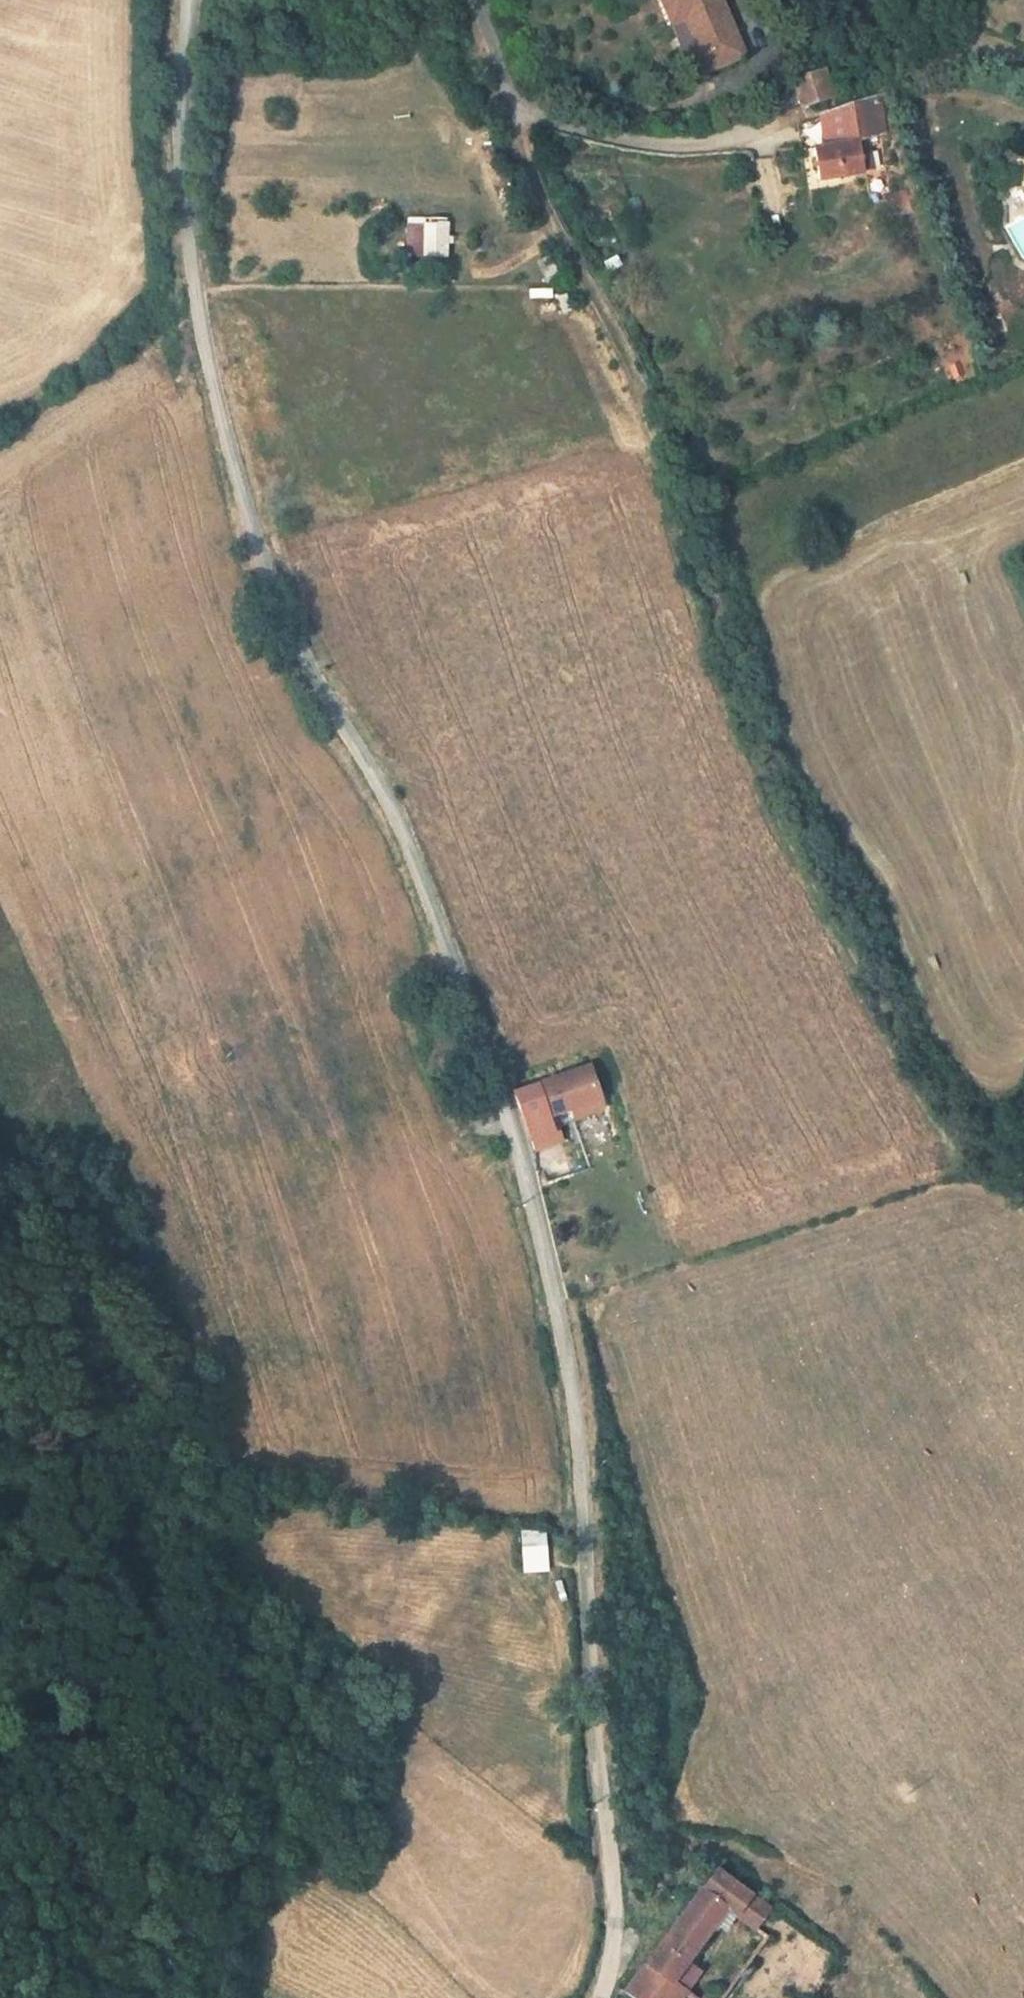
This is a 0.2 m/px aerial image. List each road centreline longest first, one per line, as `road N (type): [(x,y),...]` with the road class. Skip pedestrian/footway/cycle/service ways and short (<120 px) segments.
road 1 (unclassified): [(189,0),(179,155),(217,425),(264,566),(326,706),(412,862),(548,1262),(579,1427),(609,1790),(601,1997)]
road 2 (unclassified): [(802,115),(724,142),(677,145),(619,138),(516,108),(478,0)]

